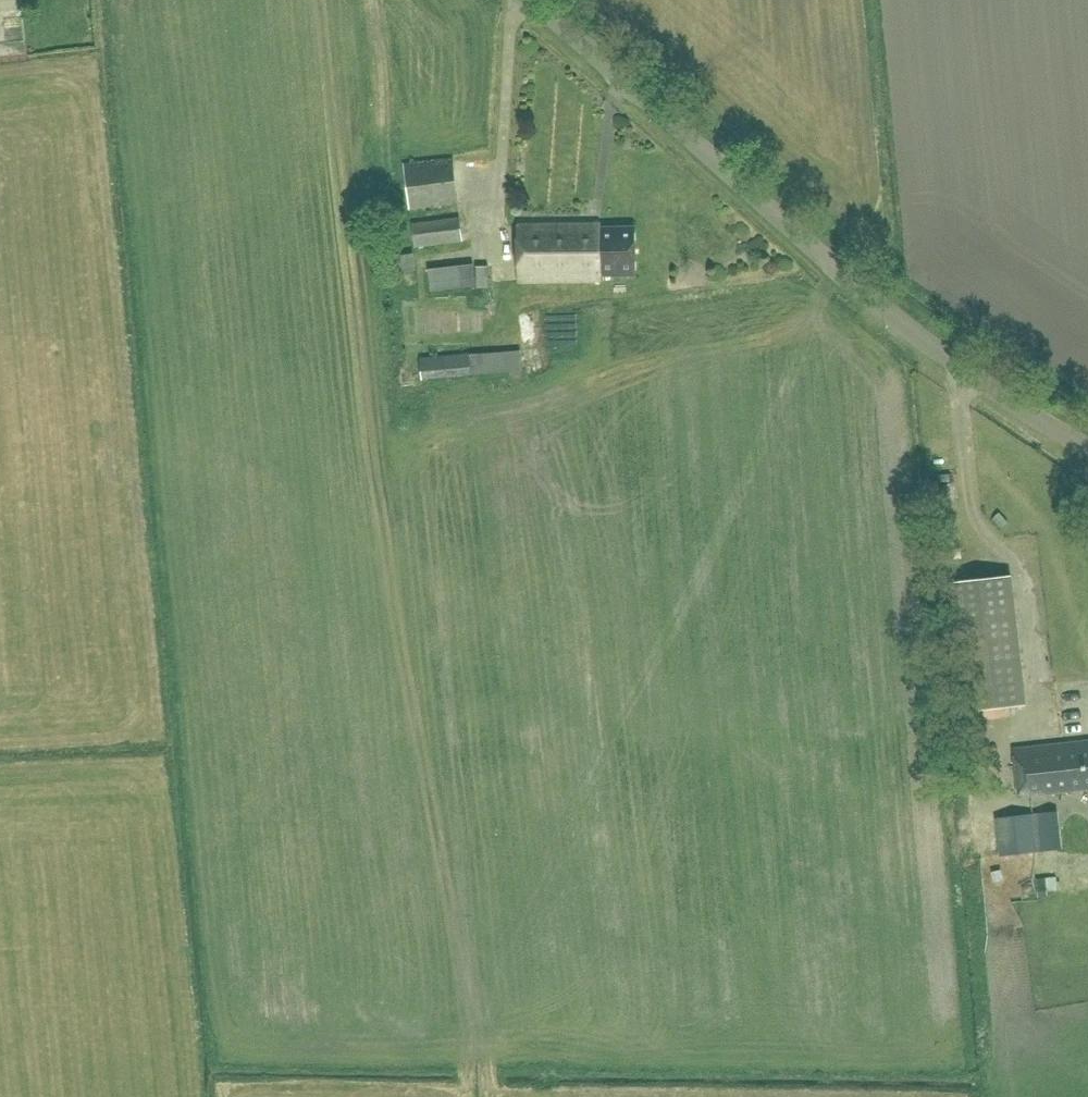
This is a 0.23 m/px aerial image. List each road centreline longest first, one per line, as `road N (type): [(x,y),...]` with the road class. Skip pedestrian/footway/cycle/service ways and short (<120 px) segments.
road 1 (unclassified): [(1087,443),(1015,405),(894,315),(530,0)]

